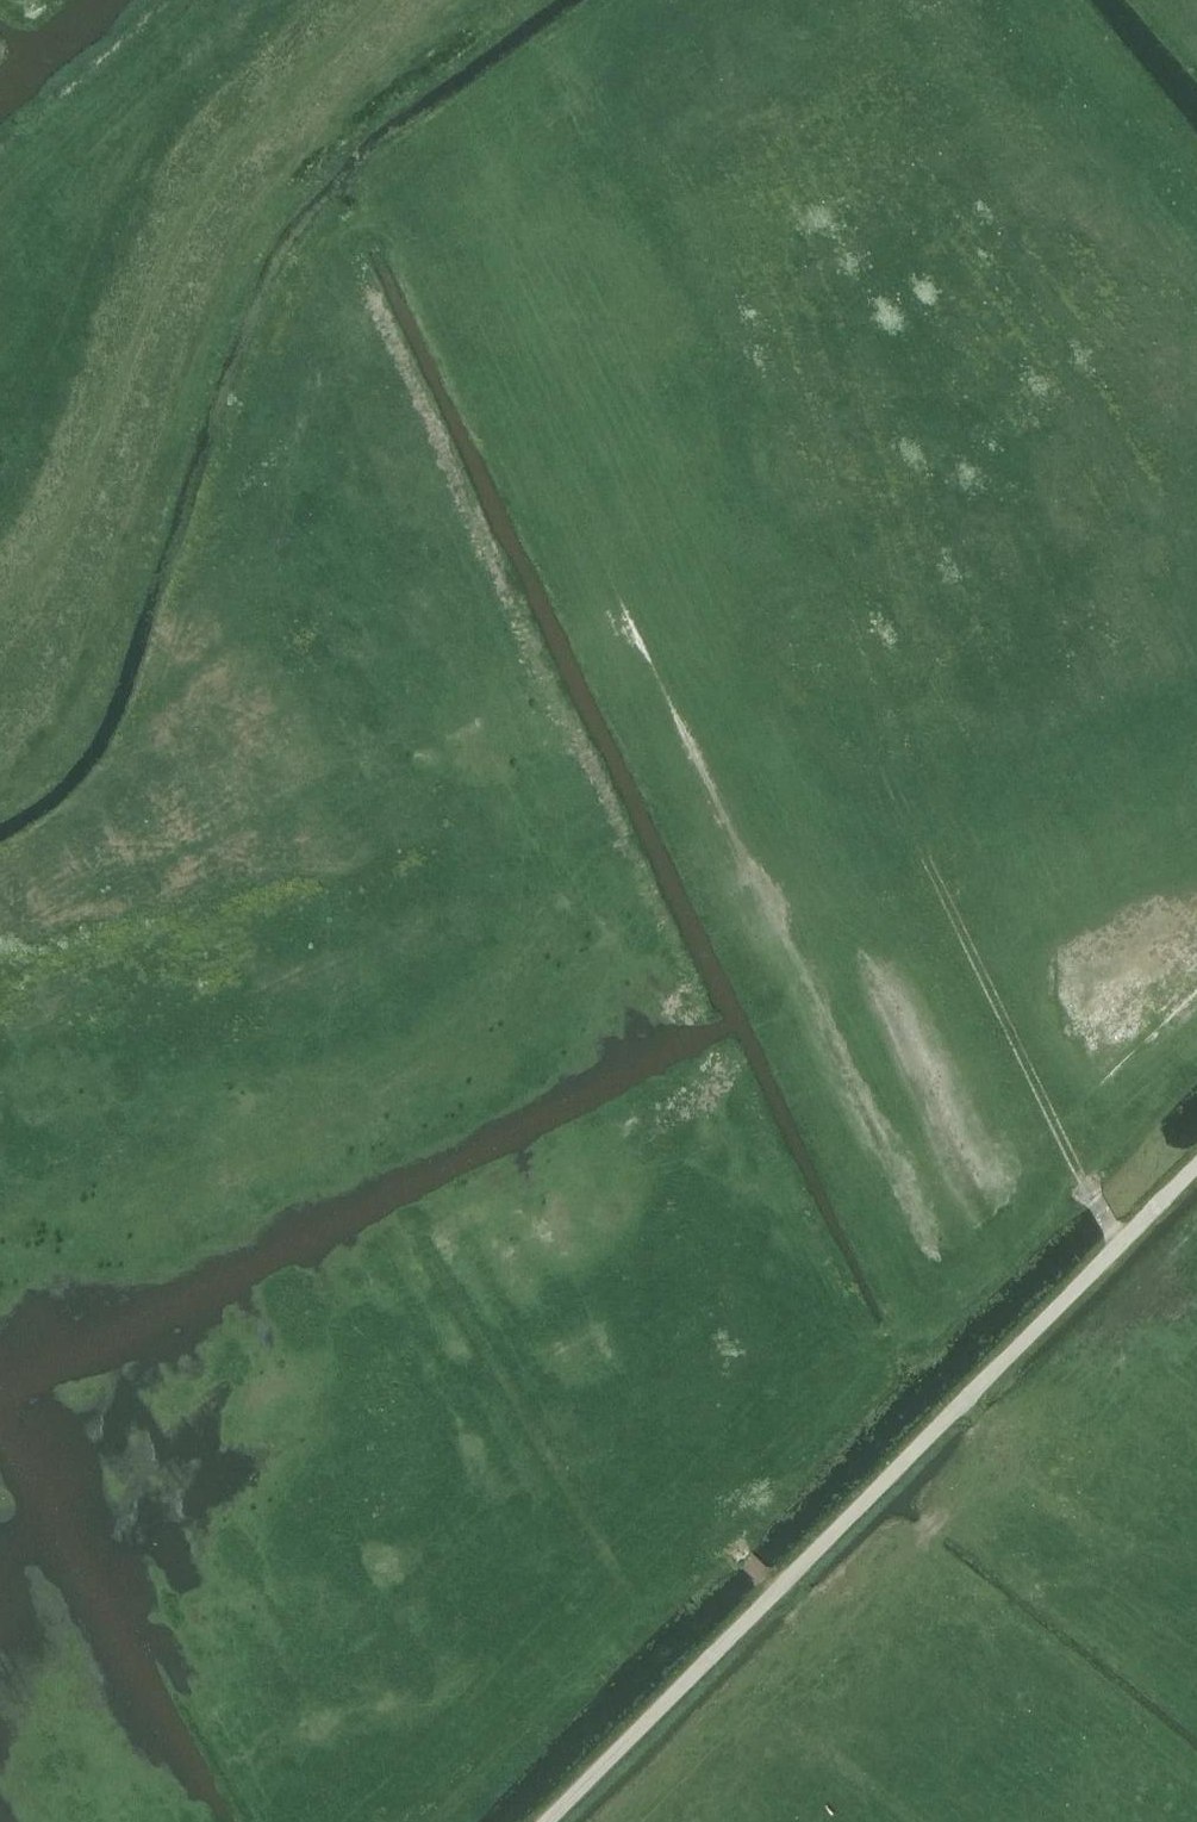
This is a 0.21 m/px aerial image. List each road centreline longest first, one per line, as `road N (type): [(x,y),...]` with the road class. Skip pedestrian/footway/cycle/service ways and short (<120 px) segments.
road 1 (track): [(543,1821),(1196,1164)]

